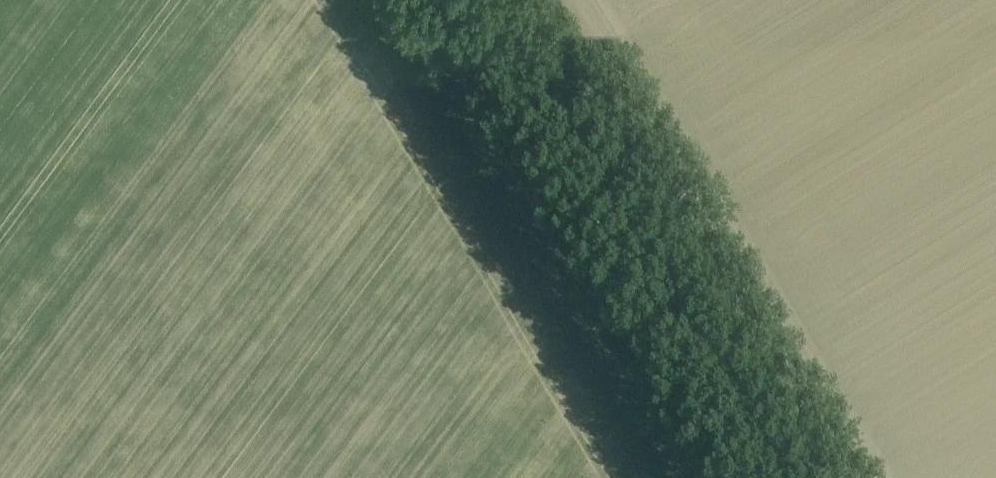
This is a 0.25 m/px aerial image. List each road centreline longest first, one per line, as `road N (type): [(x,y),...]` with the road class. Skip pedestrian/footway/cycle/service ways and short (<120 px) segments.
road 1 (unclassified): [(750,477),(463,0)]

